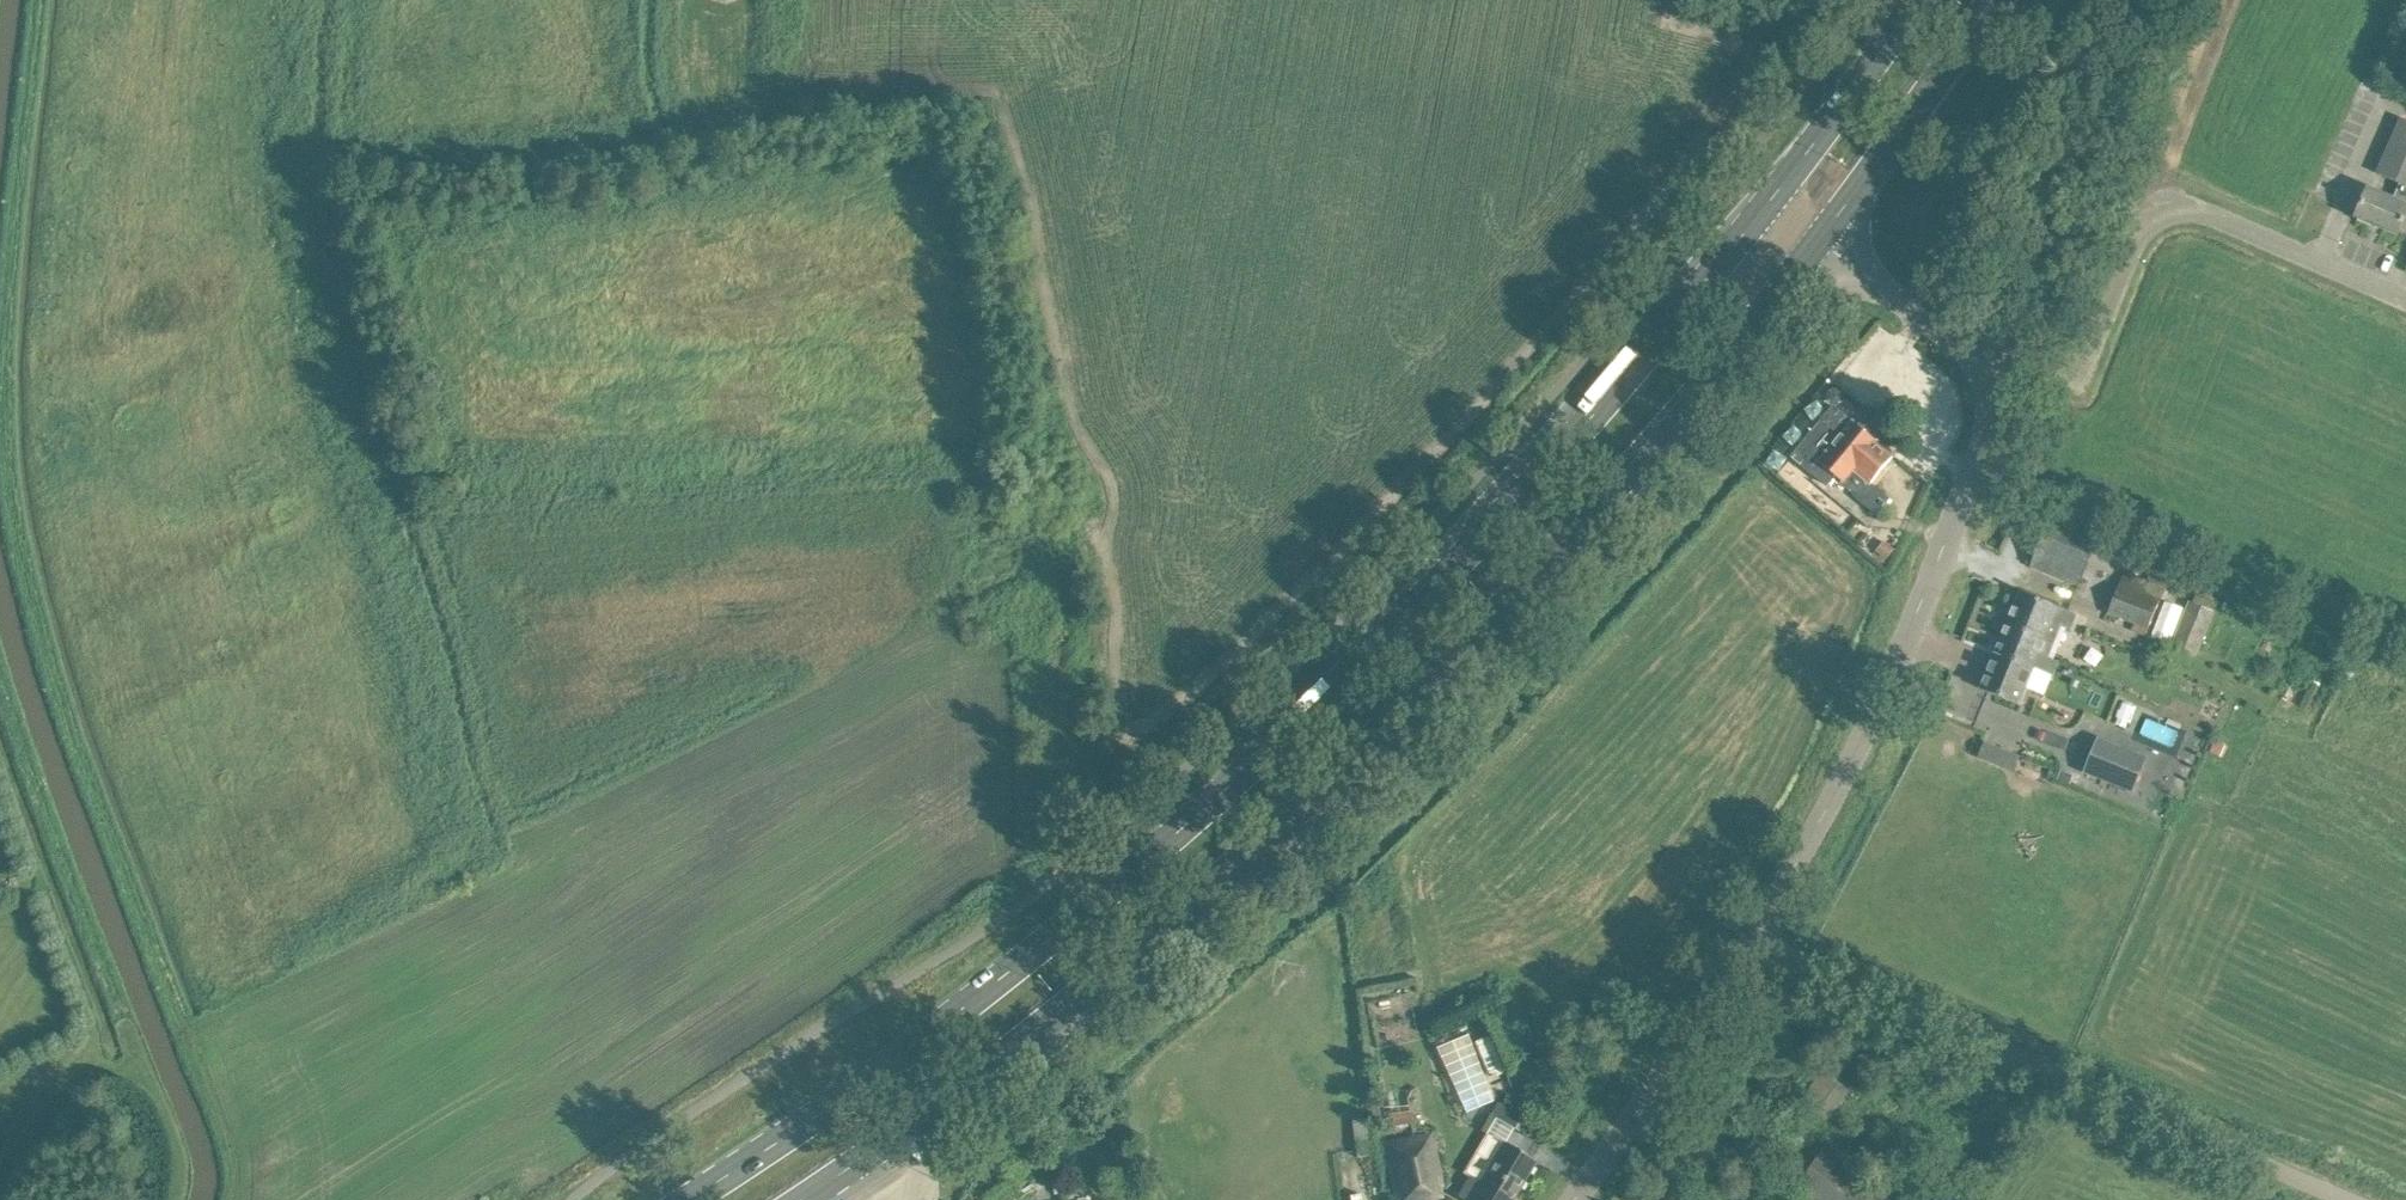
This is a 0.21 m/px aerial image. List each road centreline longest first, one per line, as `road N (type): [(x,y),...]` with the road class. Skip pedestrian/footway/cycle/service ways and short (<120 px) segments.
road 1 (primary): [(1767,205),(1624,374),(1445,565),(1162,840),(864,1075),(679,1199)]
road 2 (primary): [(962,1087),(1355,758),(1582,523),(1820,240)]
road 3 (unclassified): [(1753,942),(1829,823),(1978,452),(1992,396),(1925,317),(1820,240)]
road 4 (unclassified): [(2353,1199),(1753,942)]
road 5 (unclassified): [(1565,1199),(1753,942)]
road 6 (primary): [(1820,240),(1990,0)]
road 7 (primary): [(1917,0),(1767,205)]
road 8 (primary): [(801,1199),(962,1087)]

